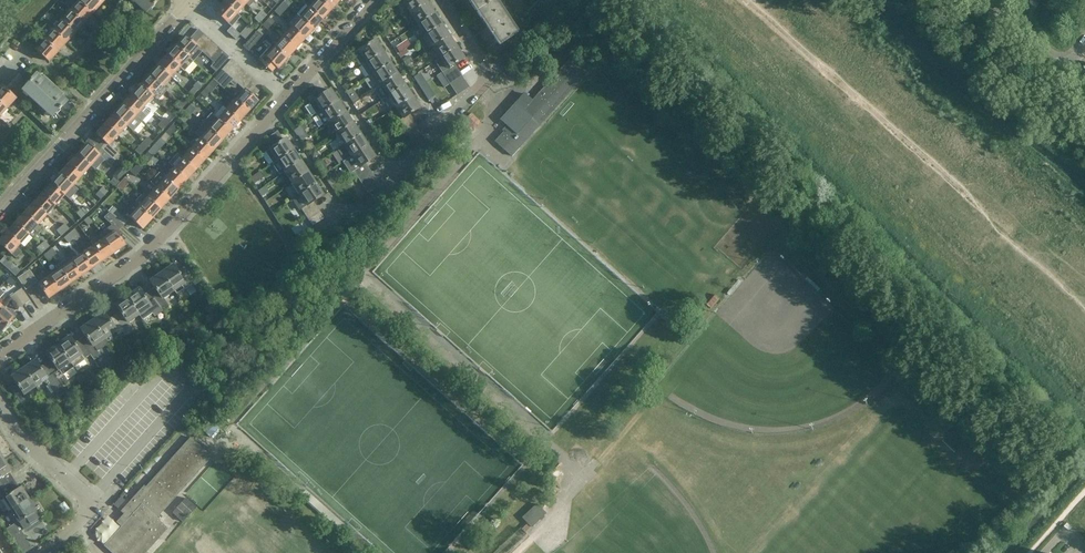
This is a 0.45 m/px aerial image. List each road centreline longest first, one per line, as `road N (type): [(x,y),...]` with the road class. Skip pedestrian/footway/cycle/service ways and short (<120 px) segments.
road 1 (track): [(520,552),(565,501),(574,466),(366,284),(365,272),(485,141)]
road 2 (residential): [(0,357),(170,232),(287,96)]
road 3 (residential): [(0,213),(189,8)]
road 4 (residential): [(490,72),(374,202),(342,214)]
road 5 (residential): [(90,498),(26,439),(0,400)]
road 6 (residential): [(287,96),(189,8)]
road 7 (residential): [(287,96),(375,0)]

